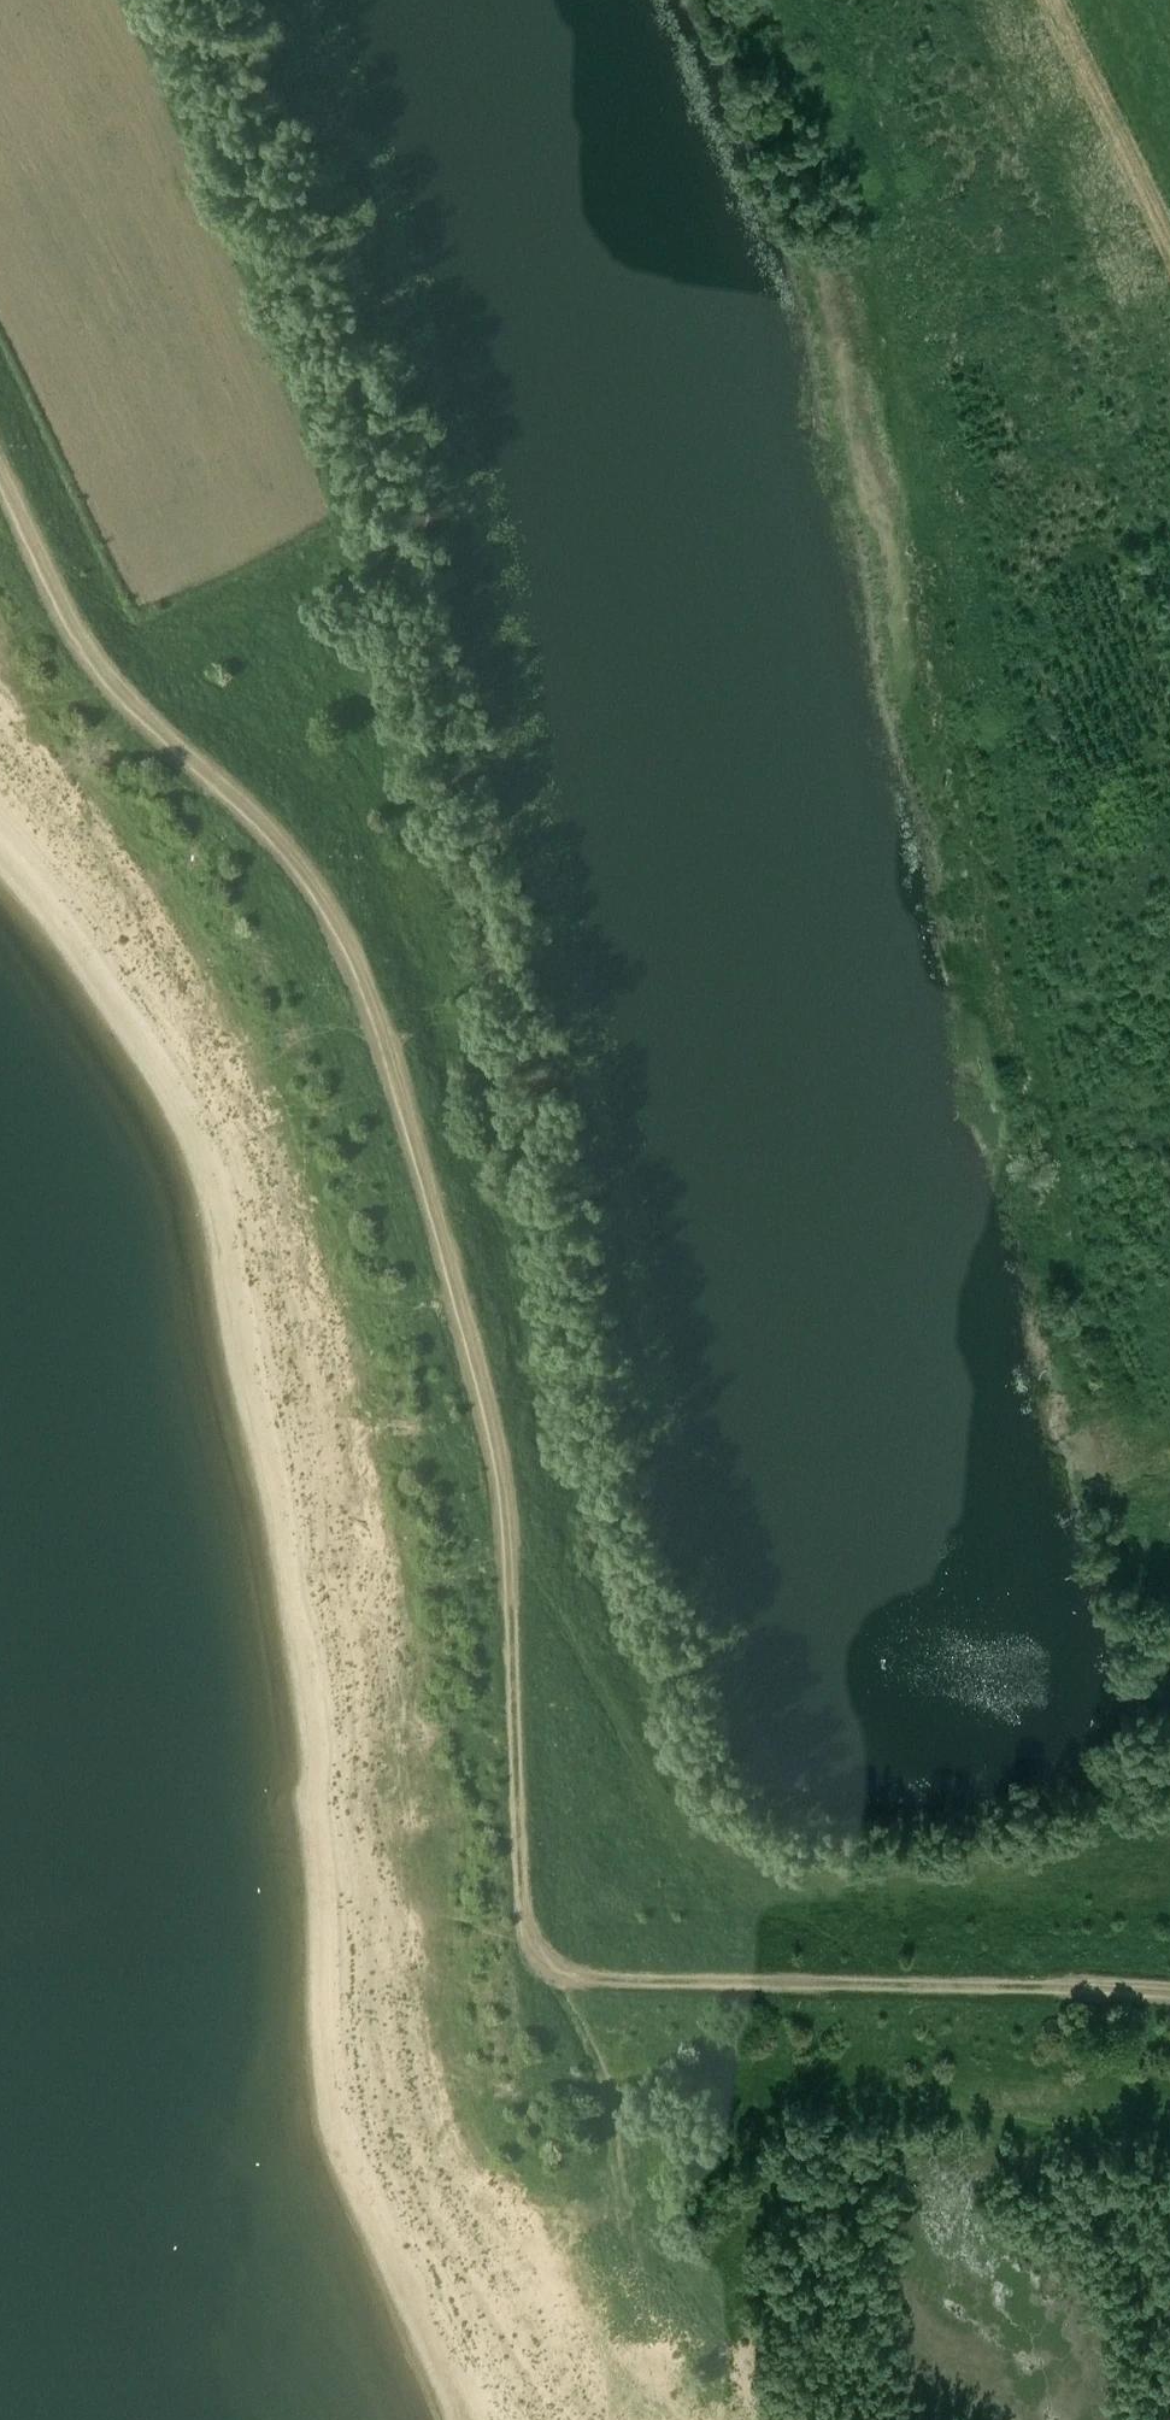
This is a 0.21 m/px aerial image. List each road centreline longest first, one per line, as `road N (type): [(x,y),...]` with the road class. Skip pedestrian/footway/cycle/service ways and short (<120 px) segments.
road 1 (track): [(0,474),(90,673),(302,842),(326,902),(483,1358),(504,1464),(528,1925),(576,1981),(1169,2011)]

